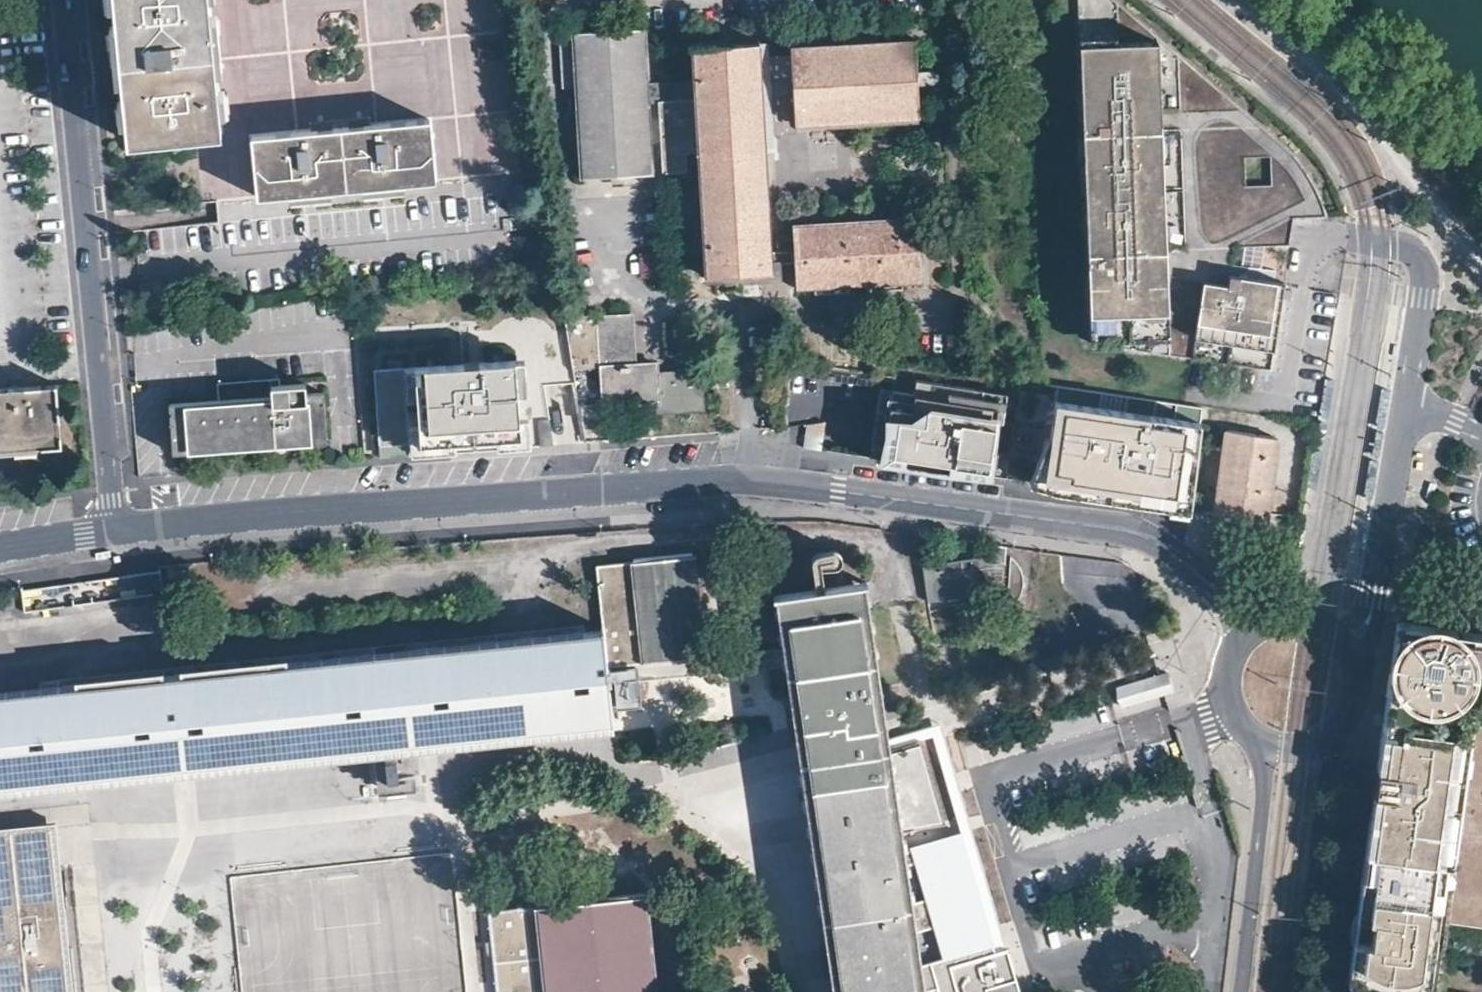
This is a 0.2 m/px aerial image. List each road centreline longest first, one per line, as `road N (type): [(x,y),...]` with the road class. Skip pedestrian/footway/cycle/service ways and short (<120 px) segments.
road 1 (residential): [(128,527),(679,484),(841,489),(1144,534),(1186,559),(1248,634)]
road 2 (residential): [(128,527),(70,0)]
road 3 (residential): [(1301,991),(1338,730)]
road 4 (residential): [(1261,740),(1264,781),(1239,991)]
road 5 (residential): [(1338,730),(1358,681),(1339,637),(1289,617),(1248,634)]
road 6 (residential): [(0,548),(128,527)]
road 7 (residential): [(1248,634),(1227,671),(1227,692),(1233,712),(1261,740)]

